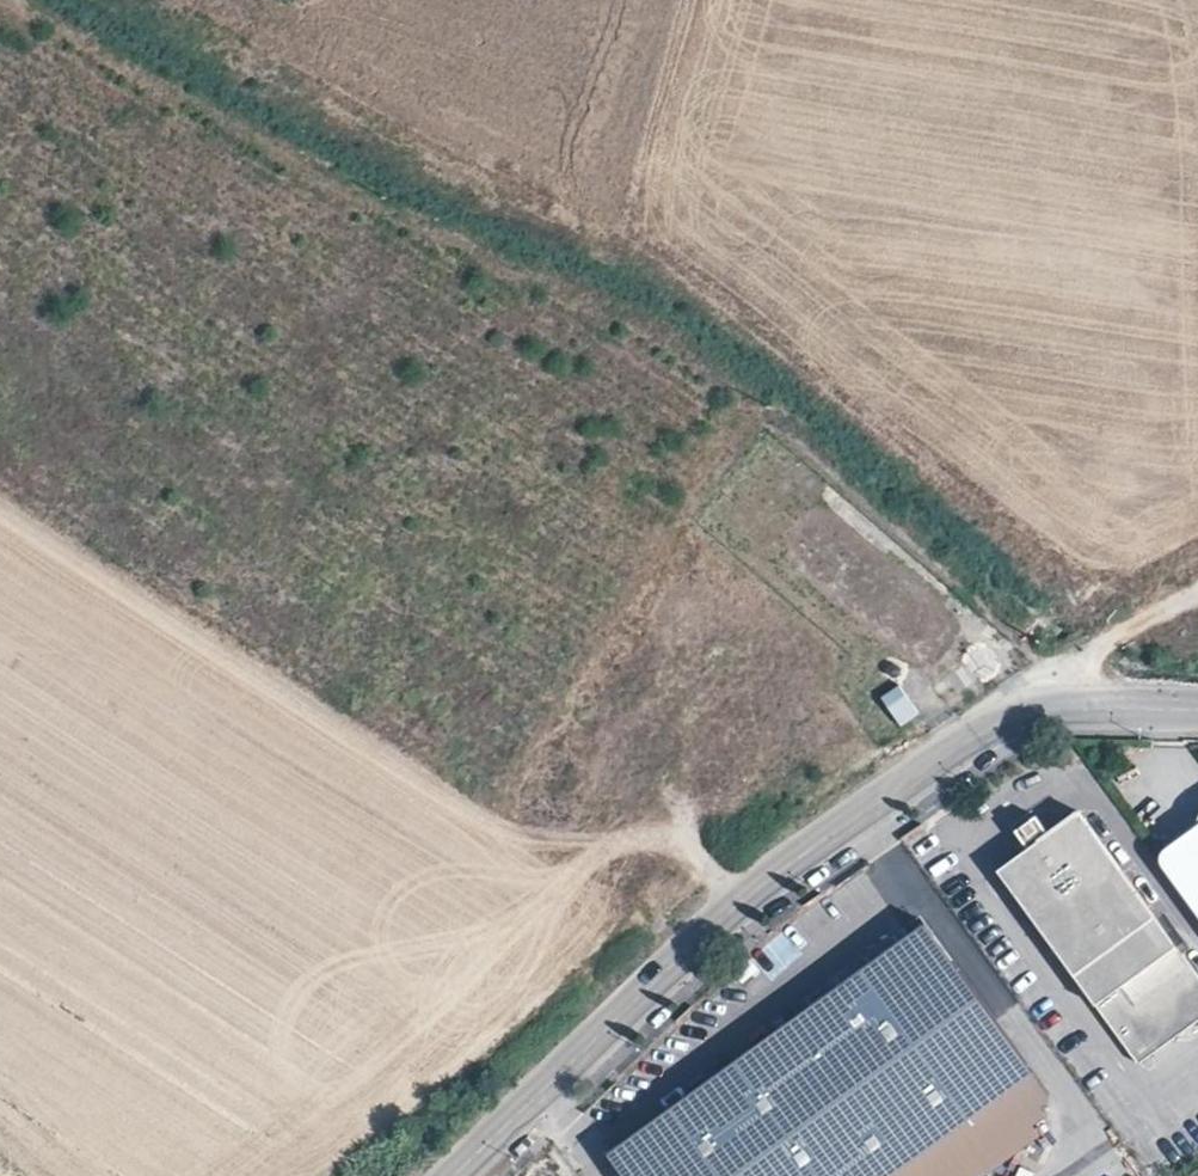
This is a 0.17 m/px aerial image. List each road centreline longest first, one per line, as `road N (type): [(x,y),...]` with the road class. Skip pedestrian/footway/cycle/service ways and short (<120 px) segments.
road 1 (residential): [(1197,719),(1030,720),(954,751),(749,898),(453,1175)]
road 2 (track): [(1197,599),(1050,689),(1030,720)]

